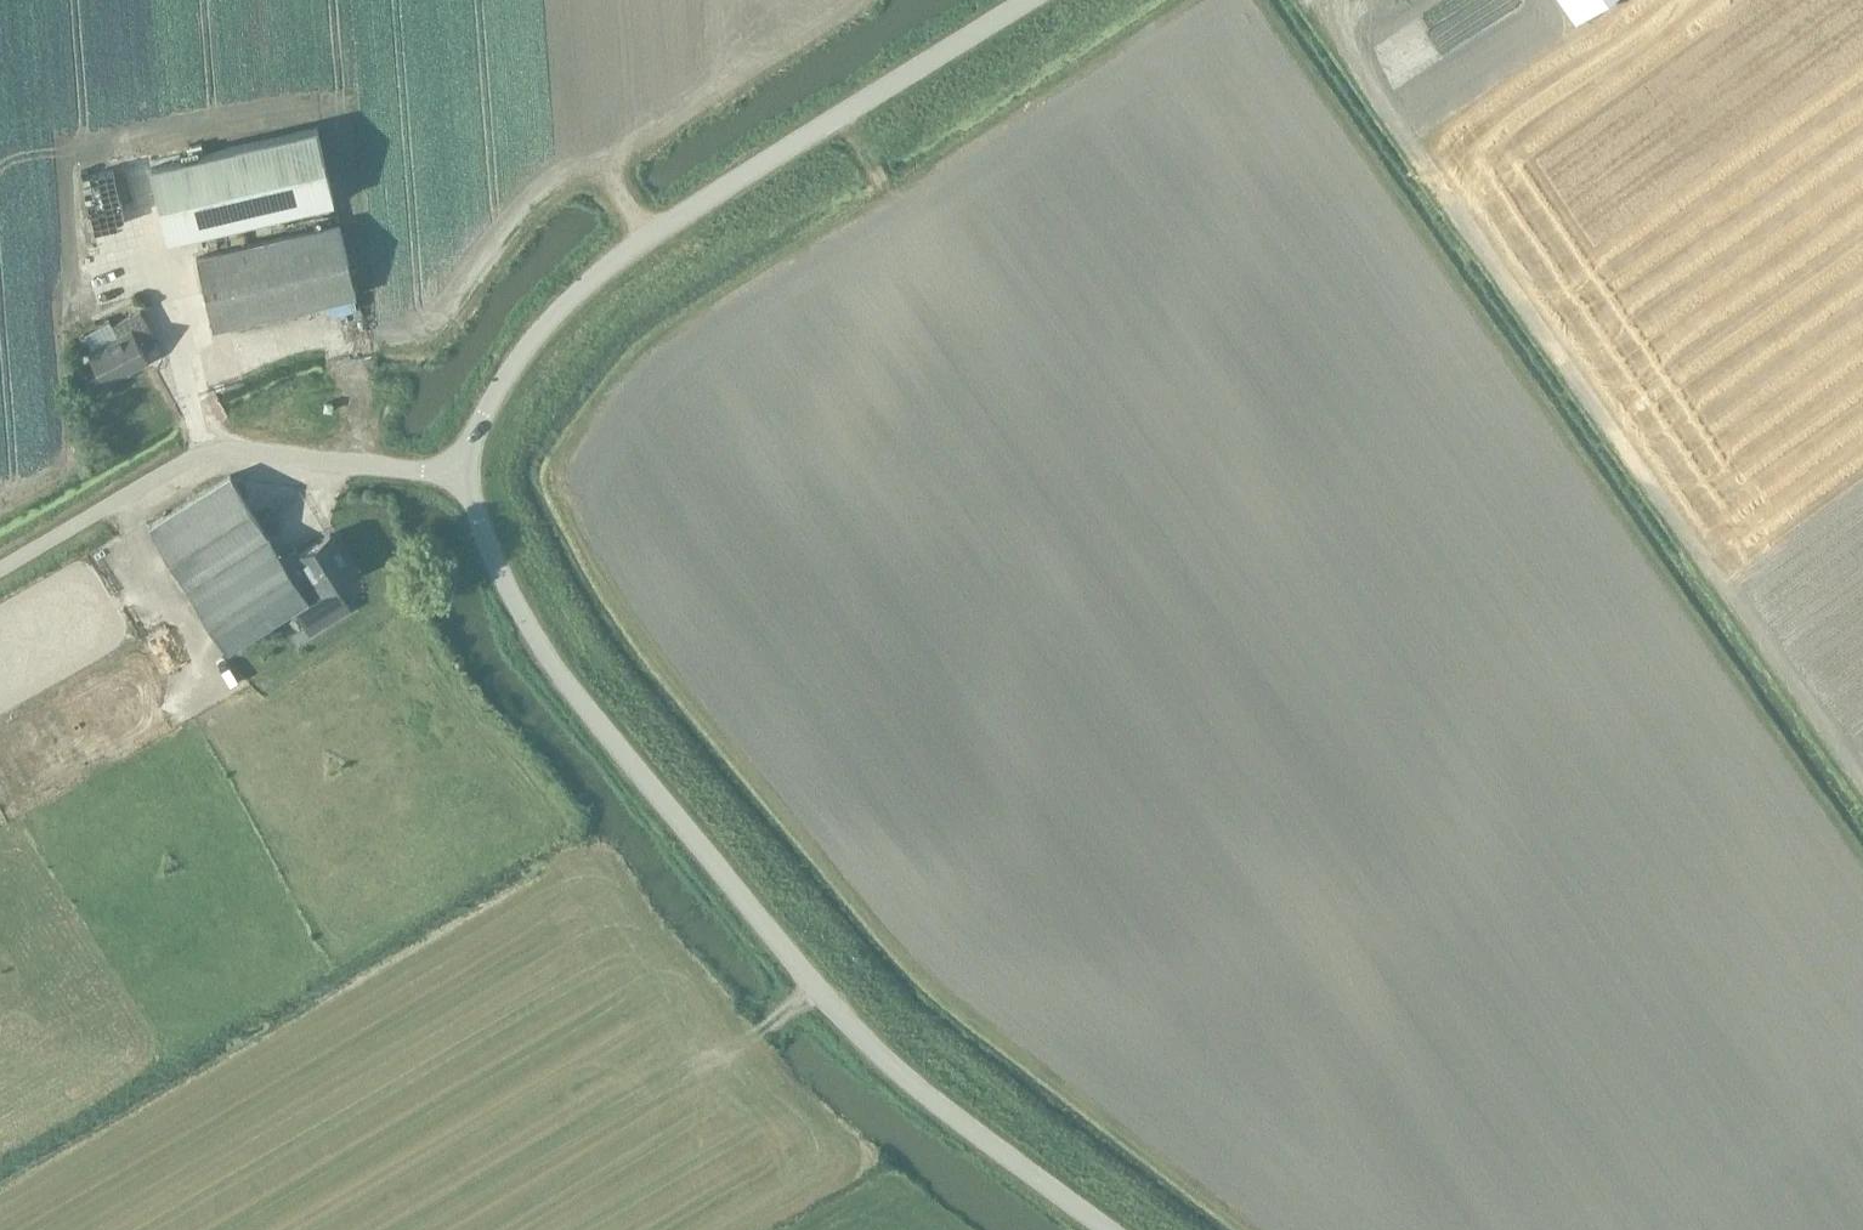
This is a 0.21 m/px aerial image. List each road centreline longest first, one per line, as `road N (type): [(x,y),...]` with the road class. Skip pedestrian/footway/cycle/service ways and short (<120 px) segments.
road 1 (unclassified): [(1093,1229),(890,1073),(767,939),(534,649),(489,564),(462,473)]
road 2 (unclassified): [(462,473),(536,328),(652,226),(1014,0)]
road 3 (unclassified): [(0,563),(178,456),(326,473),(462,473)]

